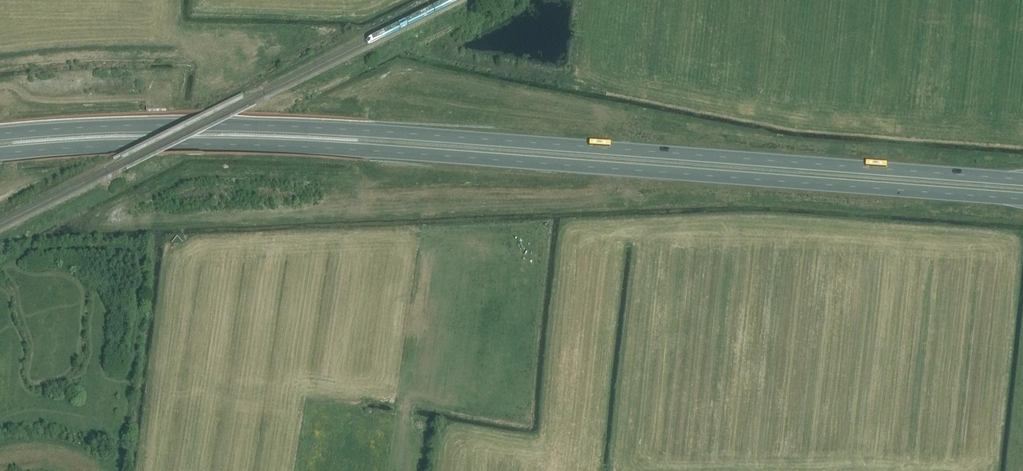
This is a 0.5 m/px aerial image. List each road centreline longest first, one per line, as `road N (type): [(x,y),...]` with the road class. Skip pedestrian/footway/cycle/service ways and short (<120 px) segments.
road 1 (trunk): [(1022,179),(253,125),(0,134)]
road 2 (trunk): [(0,153),(301,147),(1022,199)]

